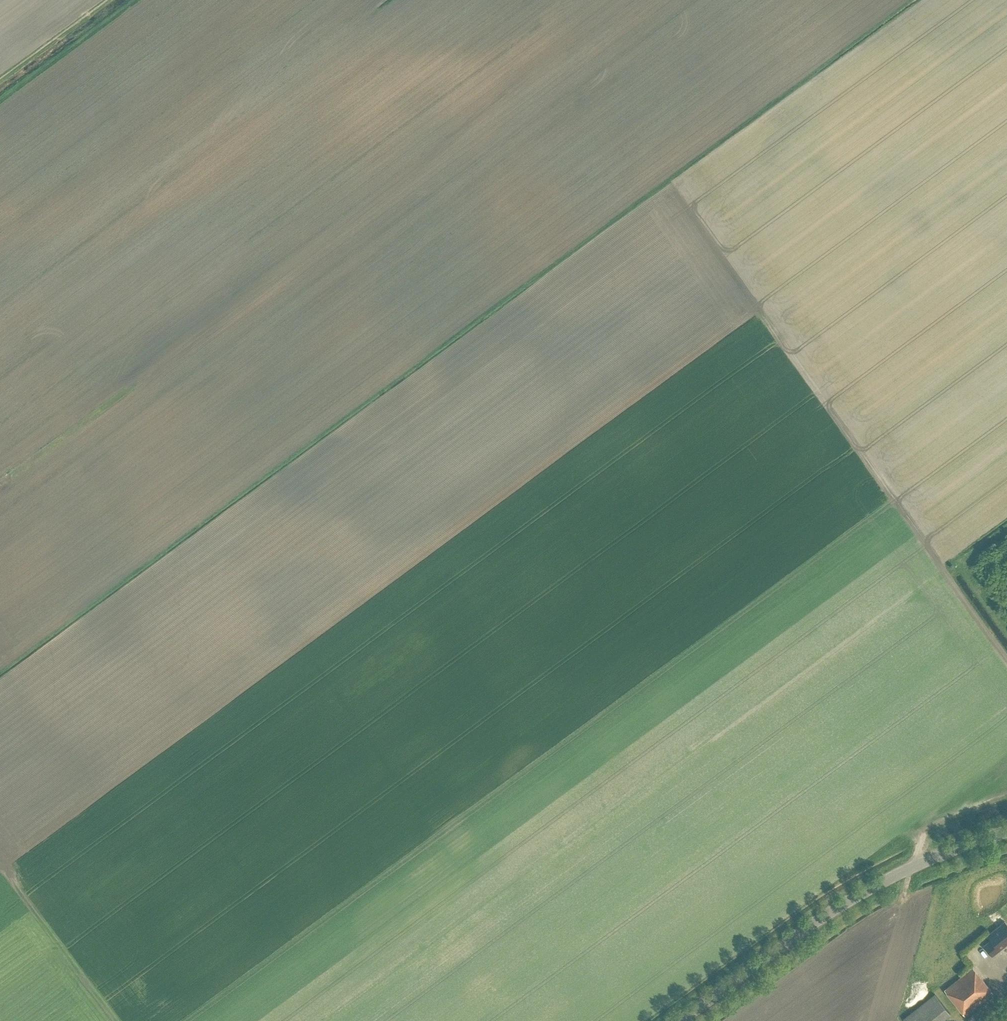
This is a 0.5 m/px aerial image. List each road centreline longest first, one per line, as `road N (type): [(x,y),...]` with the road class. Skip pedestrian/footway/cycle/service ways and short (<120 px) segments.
road 1 (tertiary): [(673,1020),(881,882),(1006,831)]

